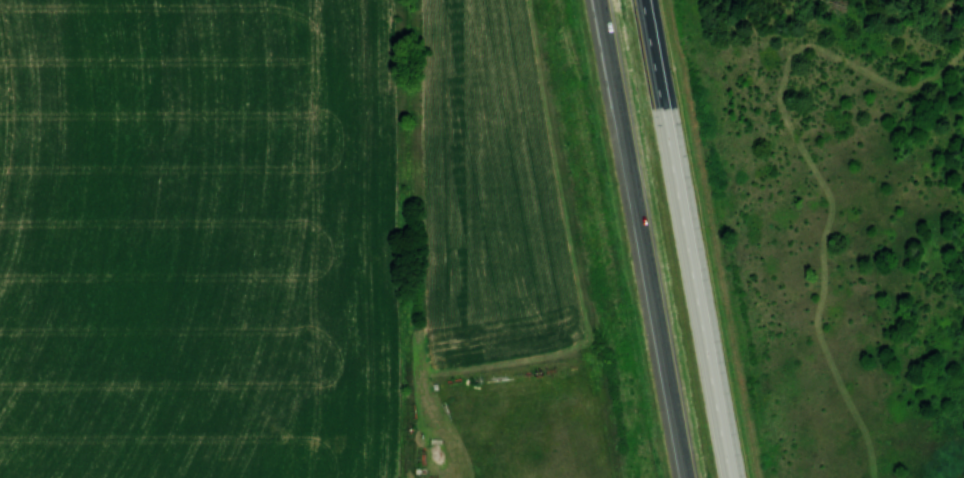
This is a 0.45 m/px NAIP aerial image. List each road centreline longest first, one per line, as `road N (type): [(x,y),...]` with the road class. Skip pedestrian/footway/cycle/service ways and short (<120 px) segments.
road 1 (trunk): [(729,477),(642,0)]

